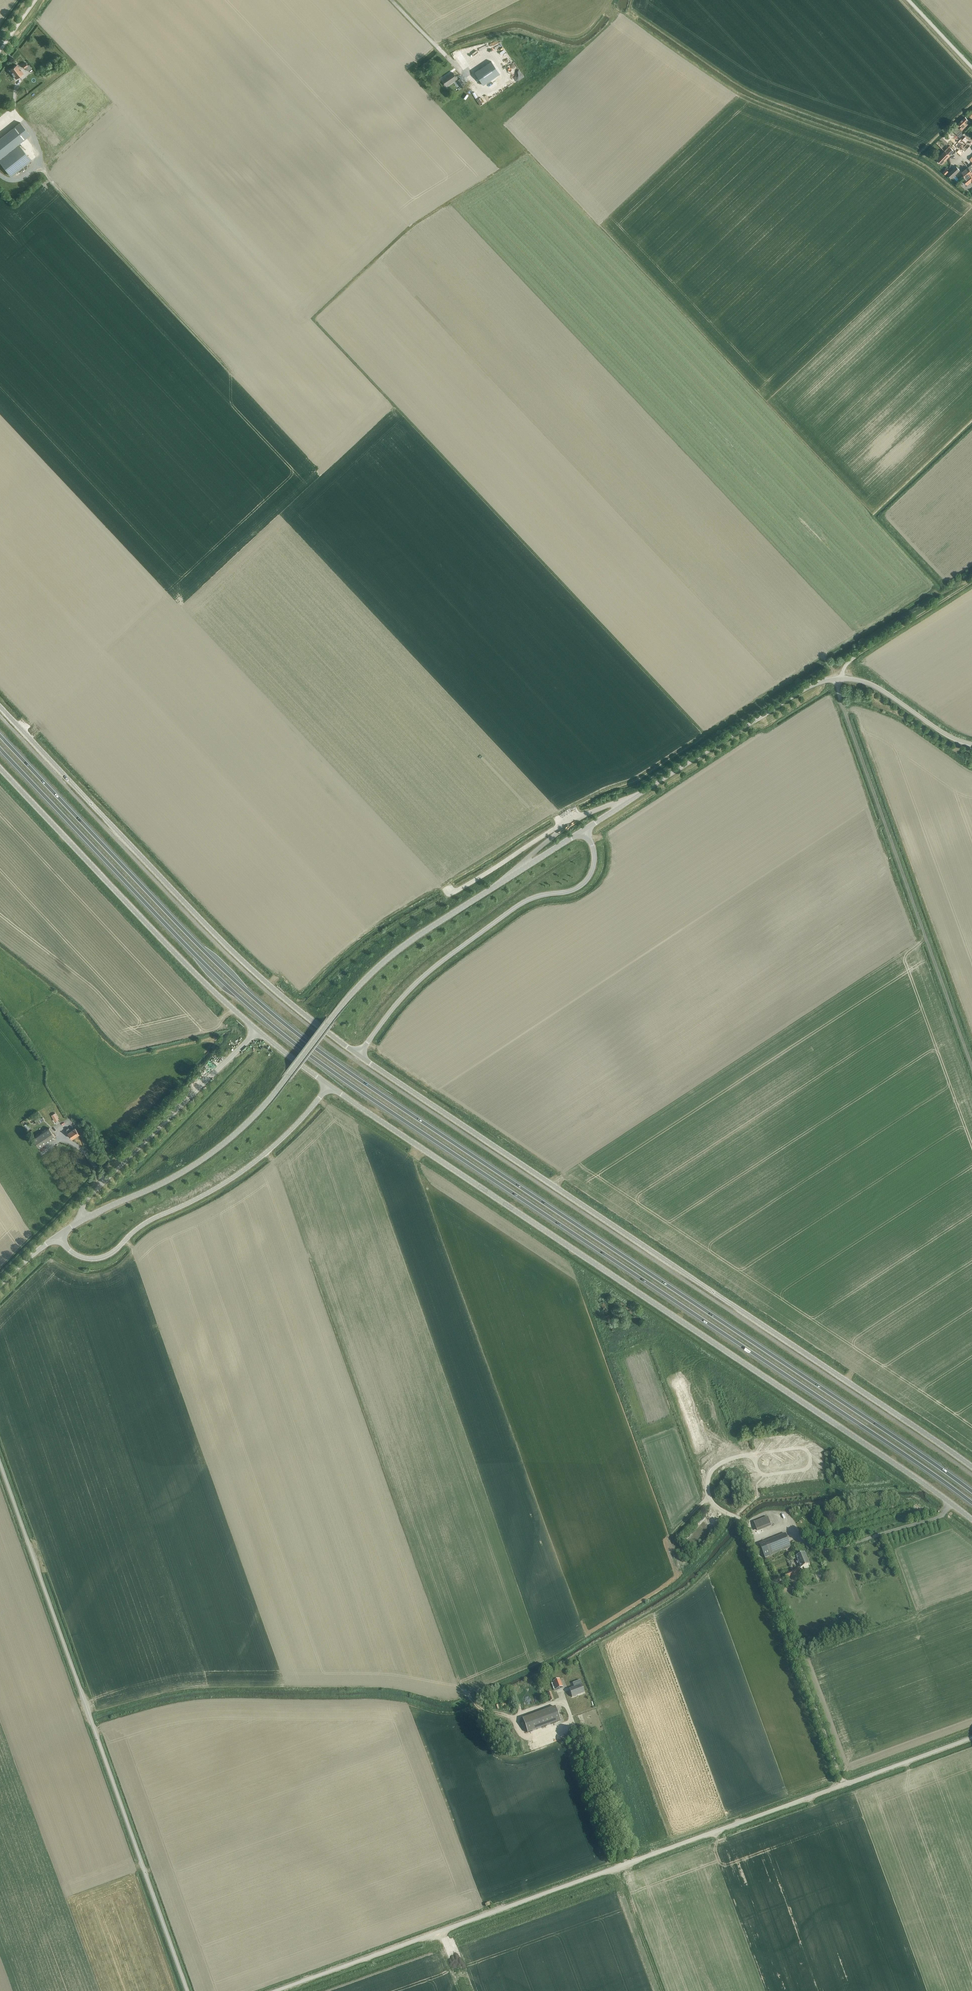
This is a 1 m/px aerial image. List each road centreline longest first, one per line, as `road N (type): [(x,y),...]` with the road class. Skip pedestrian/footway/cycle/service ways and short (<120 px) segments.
road 1 (trunk): [(0,749),(196,955),(294,1043),(971,1504)]
road 2 (trunk): [(971,1490),(316,1048),(199,946),(0,736)]
road 3 (unclassified): [(331,1086),(971,1519)]
road 4 (unclassified): [(276,1990),(971,1738)]
road 5 (tertiary): [(359,1055),(971,1467)]
road 6 (unclassified): [(82,1220),(210,1154),(272,1097),(385,960),(584,831)]
road 7 (track): [(971,1064),(837,688),(854,658),(971,584)]
road 8 (unclassified): [(187,1990),(0,1468)]
road 9 (tertiary): [(0,707),(213,932),(359,1055)]
road 10 (unclassified): [(584,831),(828,680),(875,685),(971,744)]
road 11 (unclassified): [(0,769),(256,1030)]
road 12 (unclassified): [(359,1055),(445,959),(523,902),(581,886),(595,858),(584,831)]
road 13 (unclassified): [(58,1235),(78,1256),(111,1254),(142,1224),(249,1166),(331,1086)]
road 14 (unclassified): [(82,1220),(84,1203),(256,1030)]

